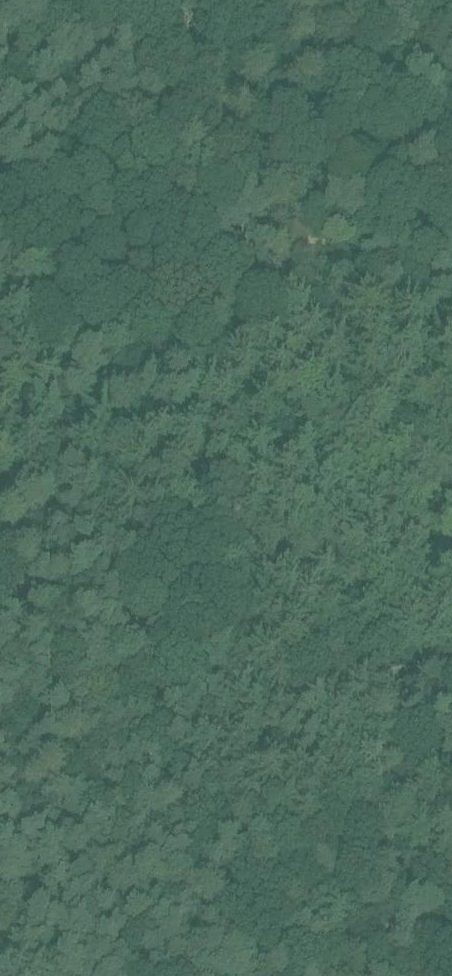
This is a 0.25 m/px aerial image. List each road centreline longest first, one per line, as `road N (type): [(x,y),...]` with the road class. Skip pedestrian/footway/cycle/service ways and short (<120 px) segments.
road 1 (track): [(3,0),(85,83),(322,264),(451,336)]
road 2 (track): [(451,821),(387,843),(67,892),(0,926)]

